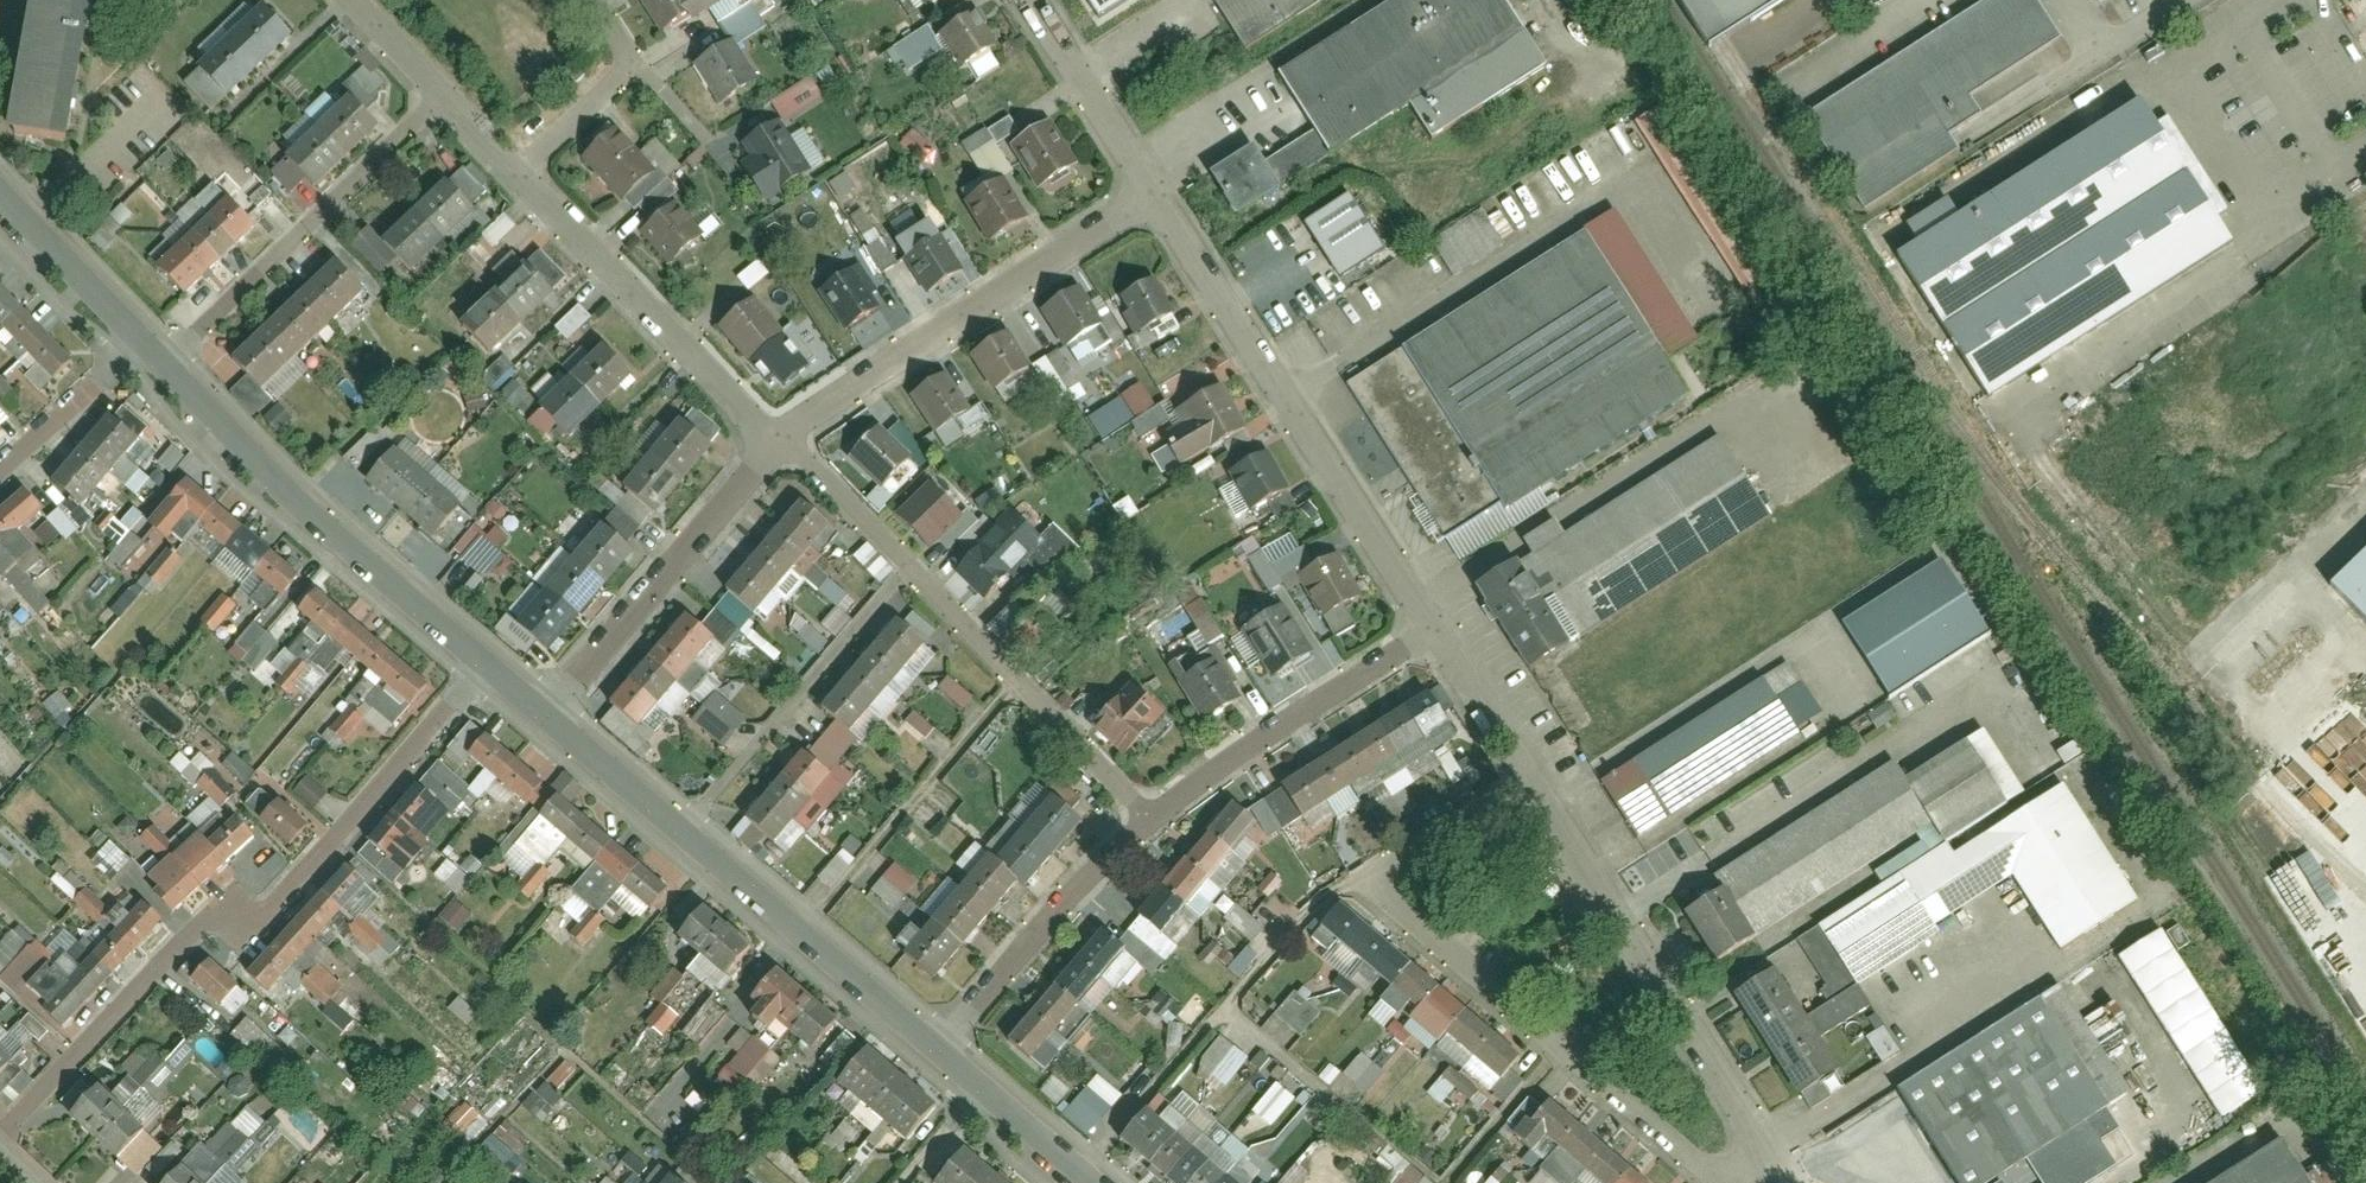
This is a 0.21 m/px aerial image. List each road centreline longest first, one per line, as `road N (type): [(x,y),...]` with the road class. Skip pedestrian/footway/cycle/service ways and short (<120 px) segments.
road 1 (residential): [(483,669),(253,927),(214,916),(0,1138)]
road 2 (residential): [(1525,748),(1785,1182)]
road 3 (residential): [(1149,193),(1428,604)]
road 4 (residential): [(152,355),(267,472),(483,669)]
road 5 (residential): [(1703,1154),(1356,861)]
road 6 (residential): [(783,438),(1149,193)]
road 7 (residential): [(1356,861),(1315,881),(1084,1174)]
road 8 (residential): [(431,78),(152,355)]
road 9 (residential): [(519,168),(783,438)]
road 10 (residential): [(542,717),(783,438)]
road 11 (residential): [(910,562),(683,841)]
road 12 (residential): [(1133,798),(1428,604)]
road 13 (residential): [(910,562),(1133,798)]
road 14 (residential): [(683,841),(934,1045)]
road 15 (residential): [(934,1045),(1133,798)]
road 16 (residential): [(616,0),(648,43),(519,168)]
road 17 (residential): [(1031,0),(1149,193)]
road 18 (residential): [(1356,861),(1525,748)]
road 19 (residential): [(542,717),(683,841)]
road 20 (residential): [(0,200),(131,334)]
road 21 (residential): [(783,438),(910,562)]
road 22 (residential): [(0,450),(131,334)]
road 23 (residential): [(1428,604),(1525,748)]
road 24 (residential): [(985,1085),(1084,1174)]
road 25 (residential): [(904,1182),(985,1085)]
road 26 (residential): [(431,78),(519,168)]

